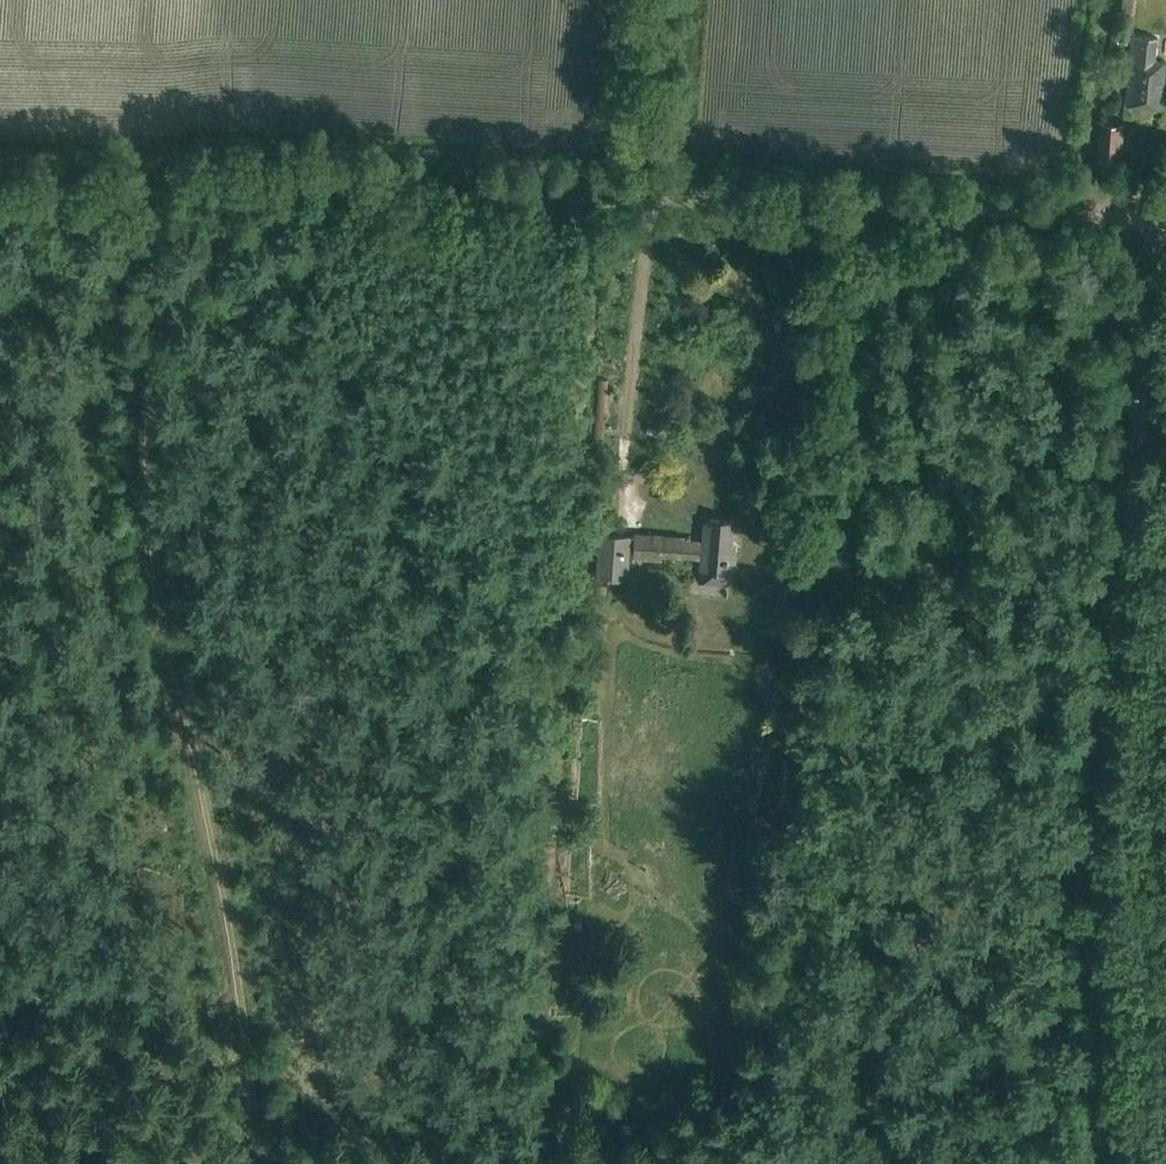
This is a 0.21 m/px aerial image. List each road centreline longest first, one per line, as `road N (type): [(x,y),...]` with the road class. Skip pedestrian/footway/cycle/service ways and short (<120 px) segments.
road 1 (track): [(238,1163),(212,858),(138,505),(147,382),(182,303),(220,247),(294,190),(336,182)]
road 2 (track): [(1150,218),(1096,822),(1100,1163)]
road 3 (track): [(1165,218),(336,182)]
road 4 (track): [(0,1074),(147,1163)]

